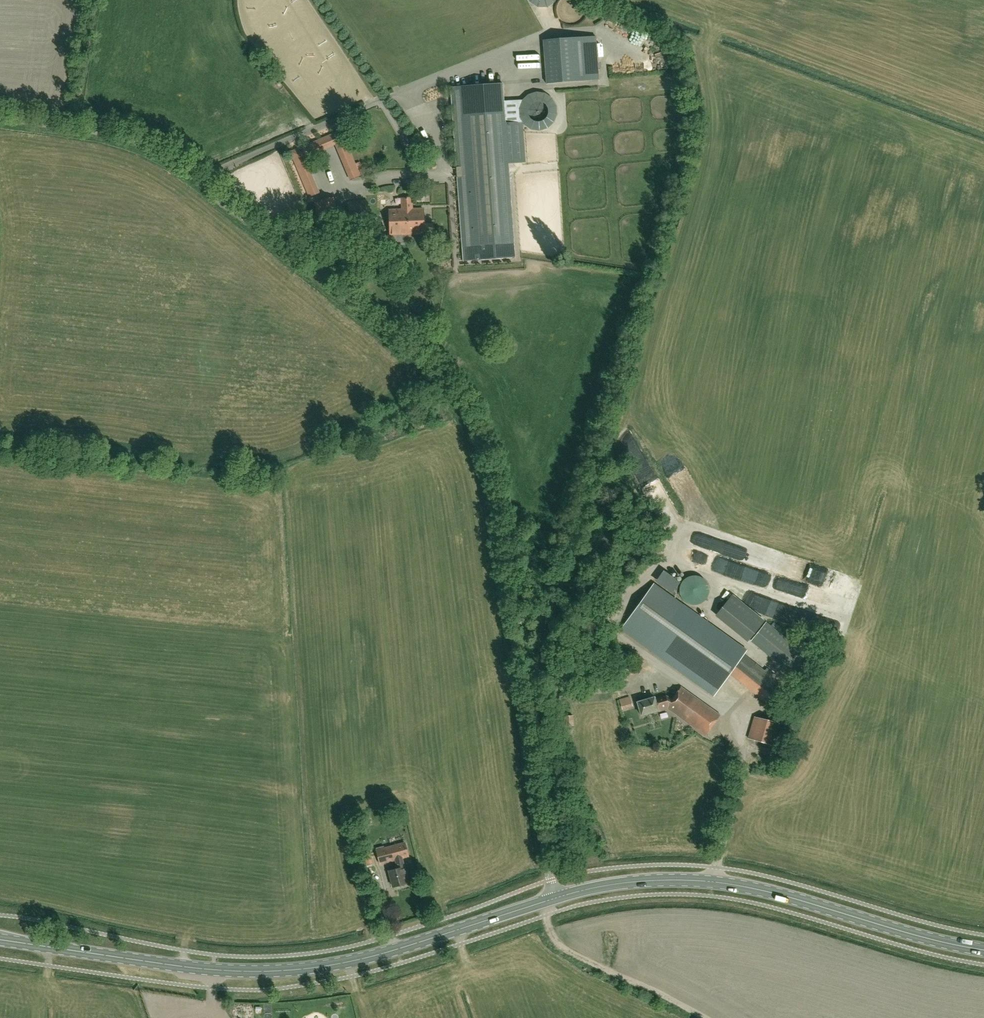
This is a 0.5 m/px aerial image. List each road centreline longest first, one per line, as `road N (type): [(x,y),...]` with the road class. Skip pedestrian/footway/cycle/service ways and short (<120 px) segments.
road 1 (unclassified): [(553,898),(487,457),(459,400),(159,162),(96,139),(0,126)]
road 2 (primary): [(553,898),(383,953),(283,969),(192,968),(0,940)]
road 3 (primary): [(983,951),(729,884),(645,881),(553,898)]

